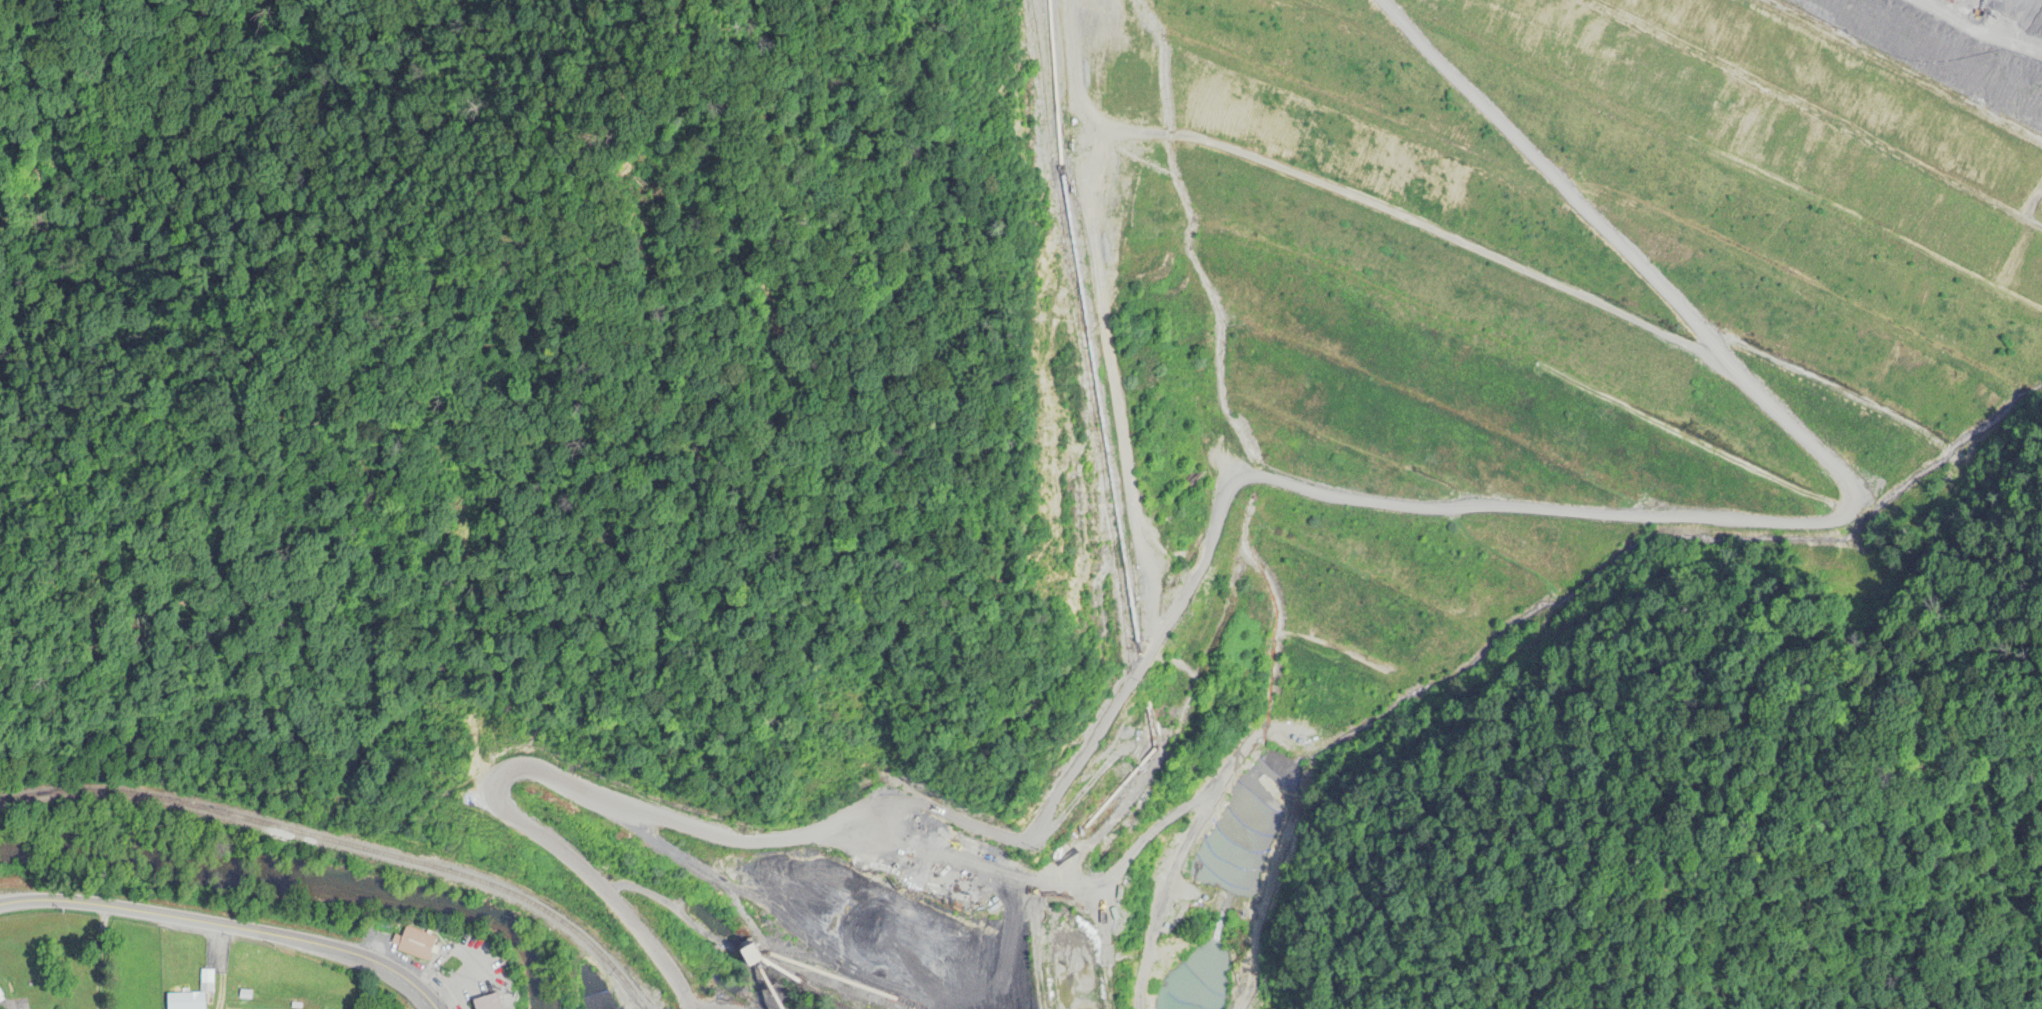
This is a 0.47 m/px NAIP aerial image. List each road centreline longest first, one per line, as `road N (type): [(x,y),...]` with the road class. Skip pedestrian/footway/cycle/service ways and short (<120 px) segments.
road 1 (secondary): [(430,1008),(385,972),(300,942),(51,901),(0,905)]

